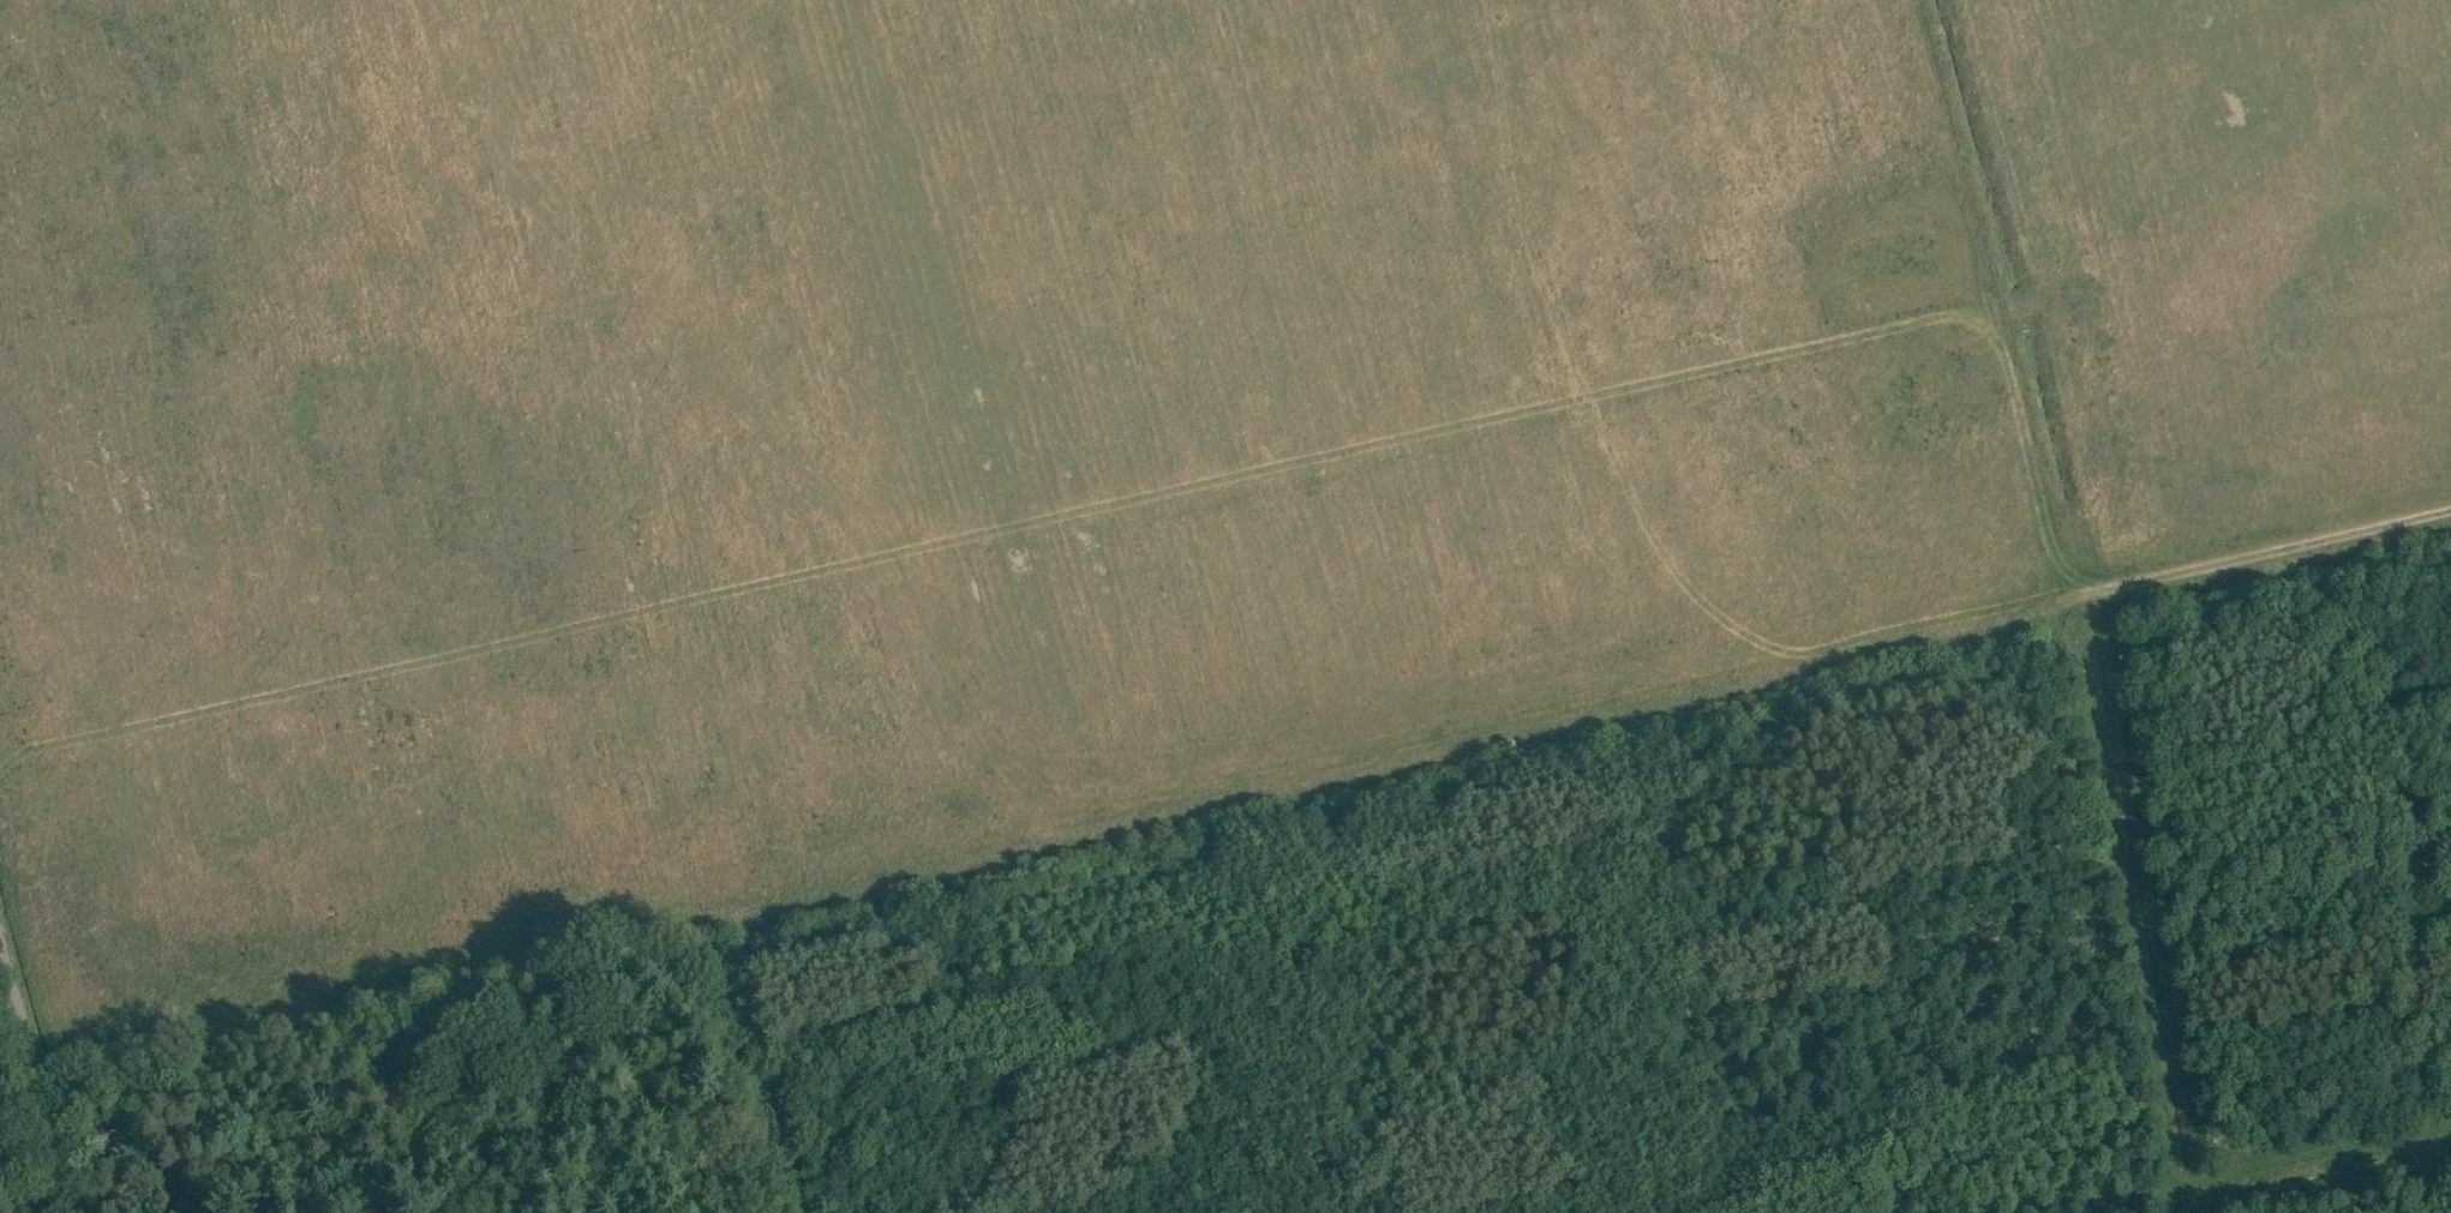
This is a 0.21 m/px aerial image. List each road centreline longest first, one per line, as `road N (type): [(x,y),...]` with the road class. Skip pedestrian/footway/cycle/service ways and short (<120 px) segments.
road 1 (track): [(2450,507),(2126,584)]
road 2 (track): [(55,1212),(0,1008)]

